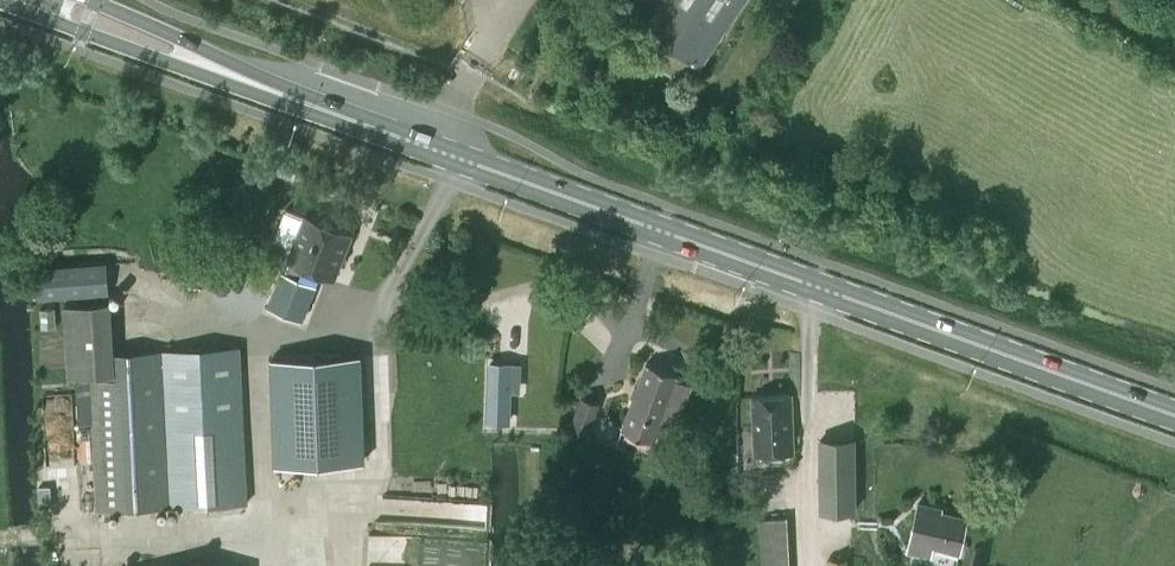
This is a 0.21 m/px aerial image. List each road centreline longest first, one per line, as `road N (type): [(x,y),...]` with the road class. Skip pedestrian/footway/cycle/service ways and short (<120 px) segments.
road 1 (primary): [(45,0),(447,156),(1174,416)]
road 2 (track): [(265,565),(375,474),(386,430),(389,291),(448,179)]

